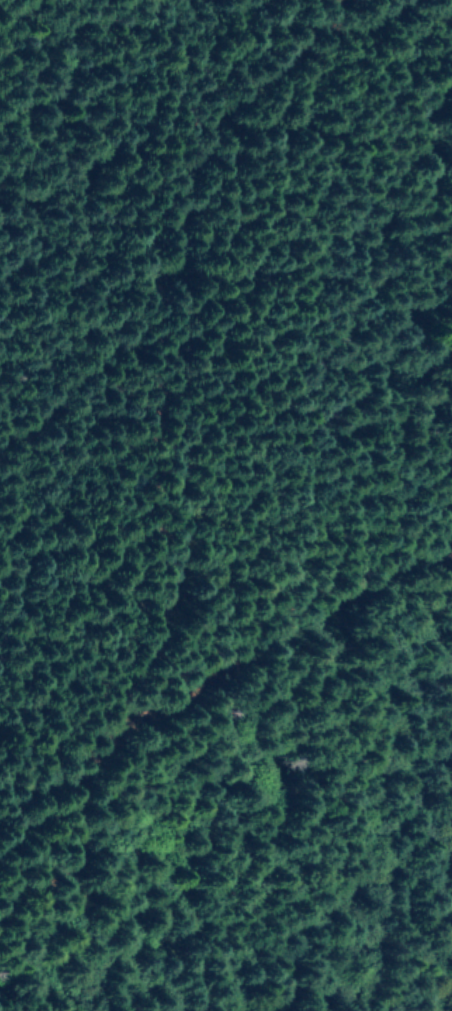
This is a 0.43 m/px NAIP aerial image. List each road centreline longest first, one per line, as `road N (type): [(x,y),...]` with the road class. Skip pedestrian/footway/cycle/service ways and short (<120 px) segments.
road 1 (residential): [(429,0),(339,55),(228,142),(183,270),(204,465),(177,608),(136,694)]
road 2 (residential): [(451,549),(375,576),(259,643),(136,694),(99,769),(82,889),(97,1010)]
road 3 (residential): [(186,297),(0,502)]

